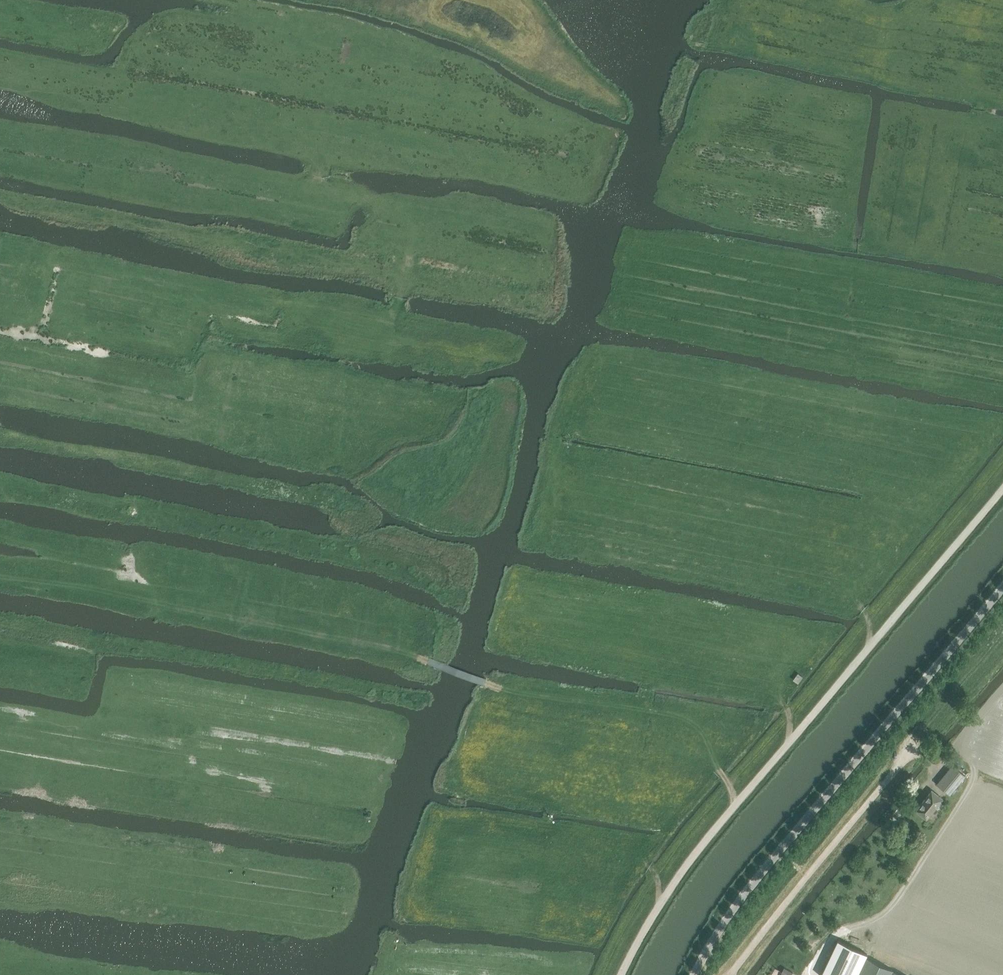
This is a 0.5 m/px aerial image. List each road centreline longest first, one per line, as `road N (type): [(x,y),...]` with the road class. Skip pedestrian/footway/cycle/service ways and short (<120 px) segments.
road 1 (track): [(621,974),(697,851),(1002,487)]
road 2 (unclassified): [(695,974),(808,812),(1002,585)]
road 3 (track): [(379,653),(489,684),(652,712),(722,762),(735,806)]

